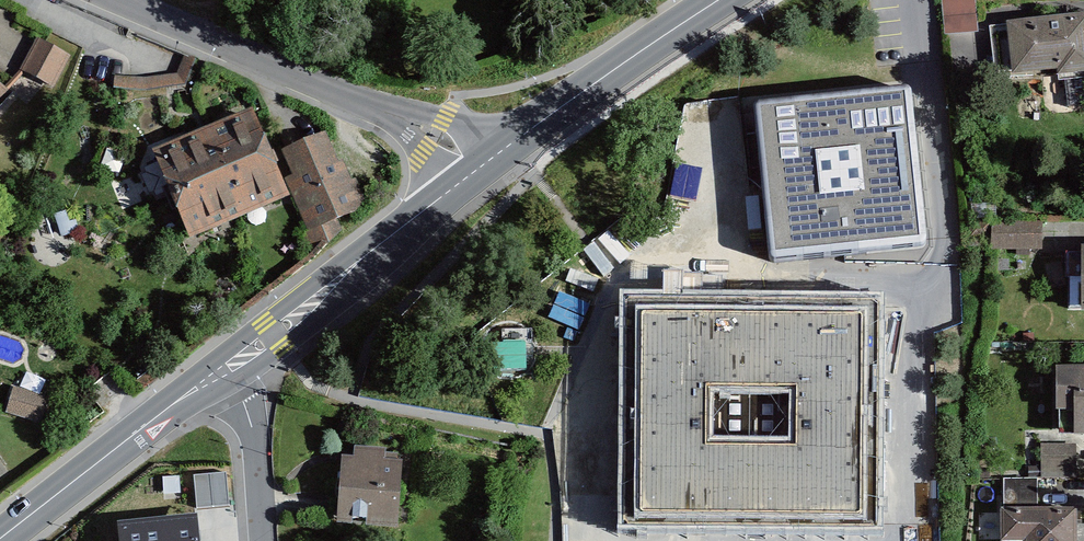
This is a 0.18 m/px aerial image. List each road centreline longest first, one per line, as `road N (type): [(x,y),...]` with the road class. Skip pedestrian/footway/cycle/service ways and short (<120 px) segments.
road 1 (residential): [(477,169),(409,122),(113,0)]
road 2 (secondary): [(477,169),(229,368)]
road 3 (secondary): [(719,0),(477,169)]
road 4 (secondary): [(229,368),(0,540)]
road 5 (residential): [(263,540),(255,433),(229,368)]

